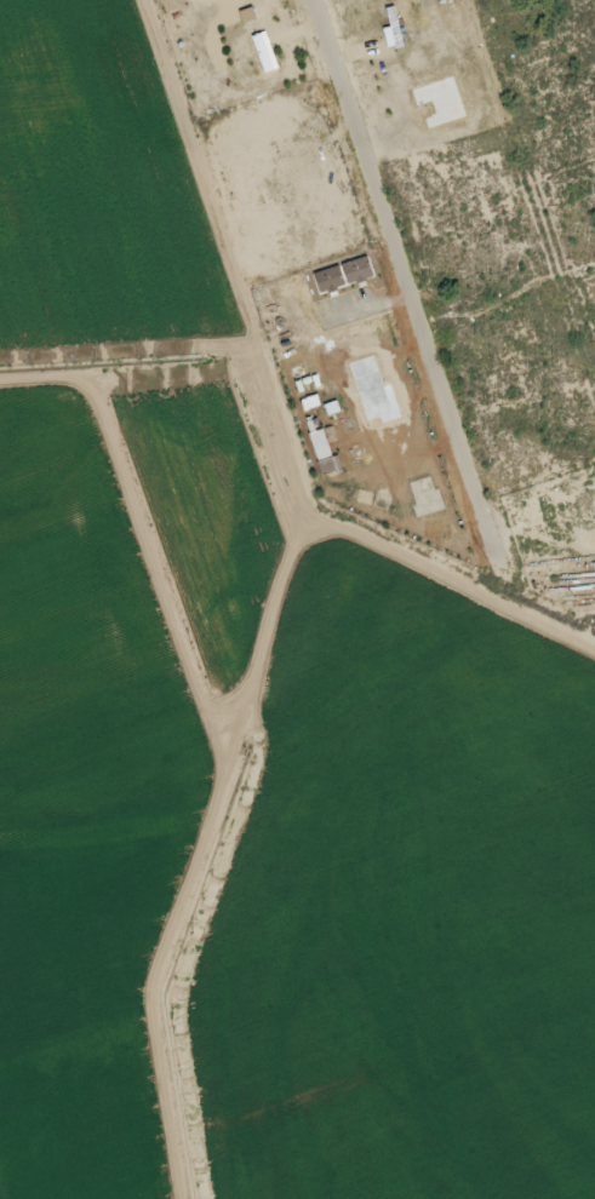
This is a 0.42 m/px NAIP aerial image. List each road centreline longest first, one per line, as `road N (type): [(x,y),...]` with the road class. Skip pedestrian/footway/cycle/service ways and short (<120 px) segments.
road 1 (residential): [(317,0),(508,580)]
road 2 (track): [(311,517),(276,437),(182,117),(120,0)]
road 3 (track): [(594,648),(311,517)]

